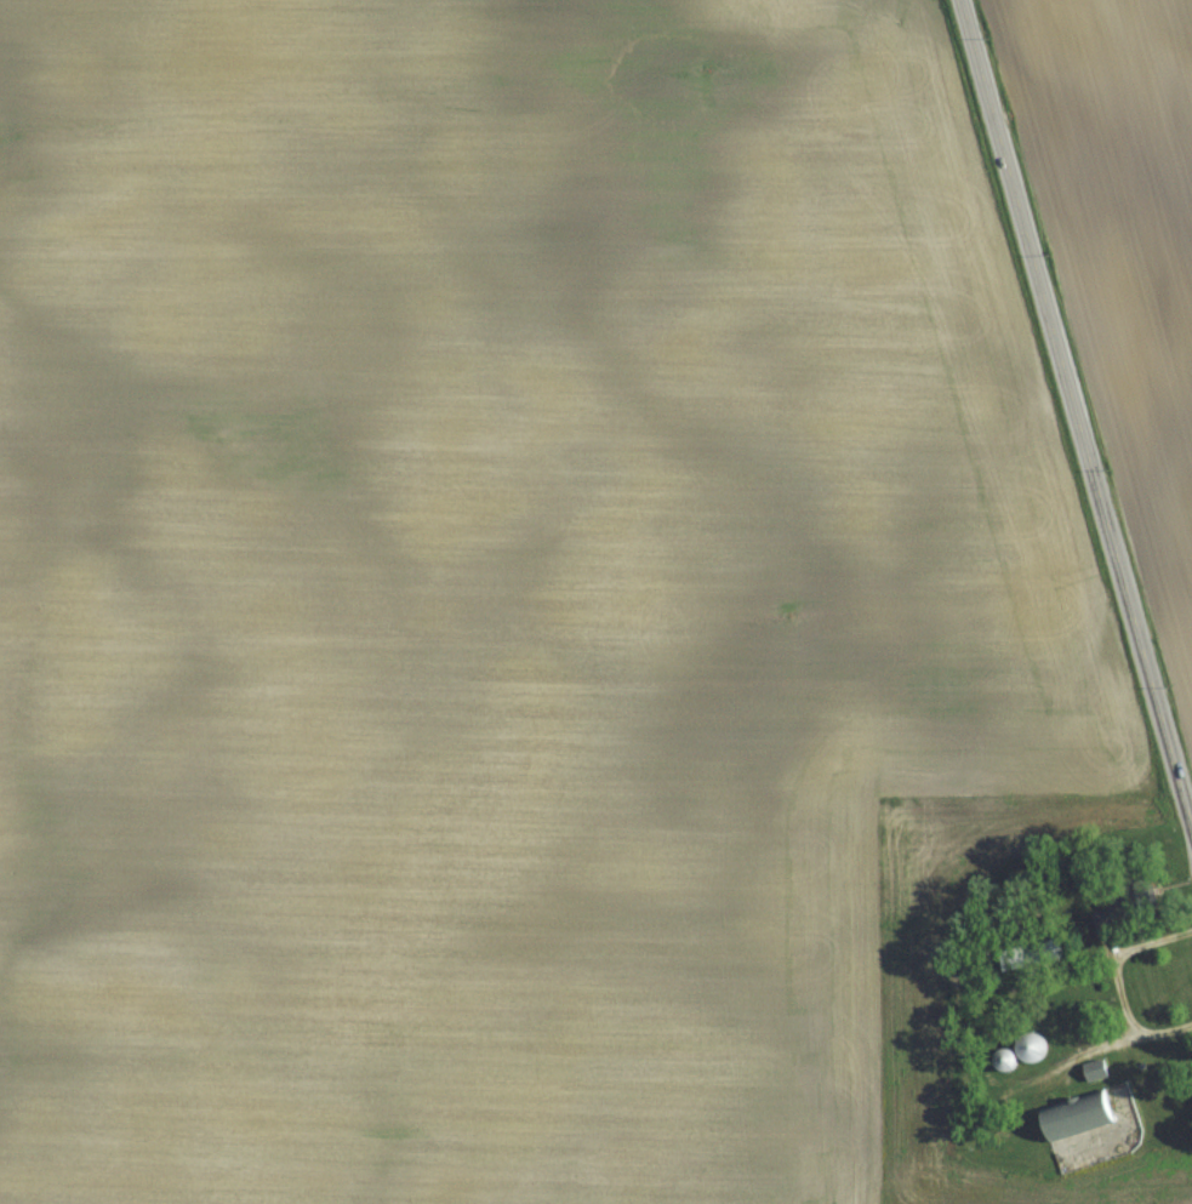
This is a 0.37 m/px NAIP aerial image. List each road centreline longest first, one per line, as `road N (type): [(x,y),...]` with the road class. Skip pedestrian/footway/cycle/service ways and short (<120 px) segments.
road 1 (secondary): [(1191,819),(960,0)]

